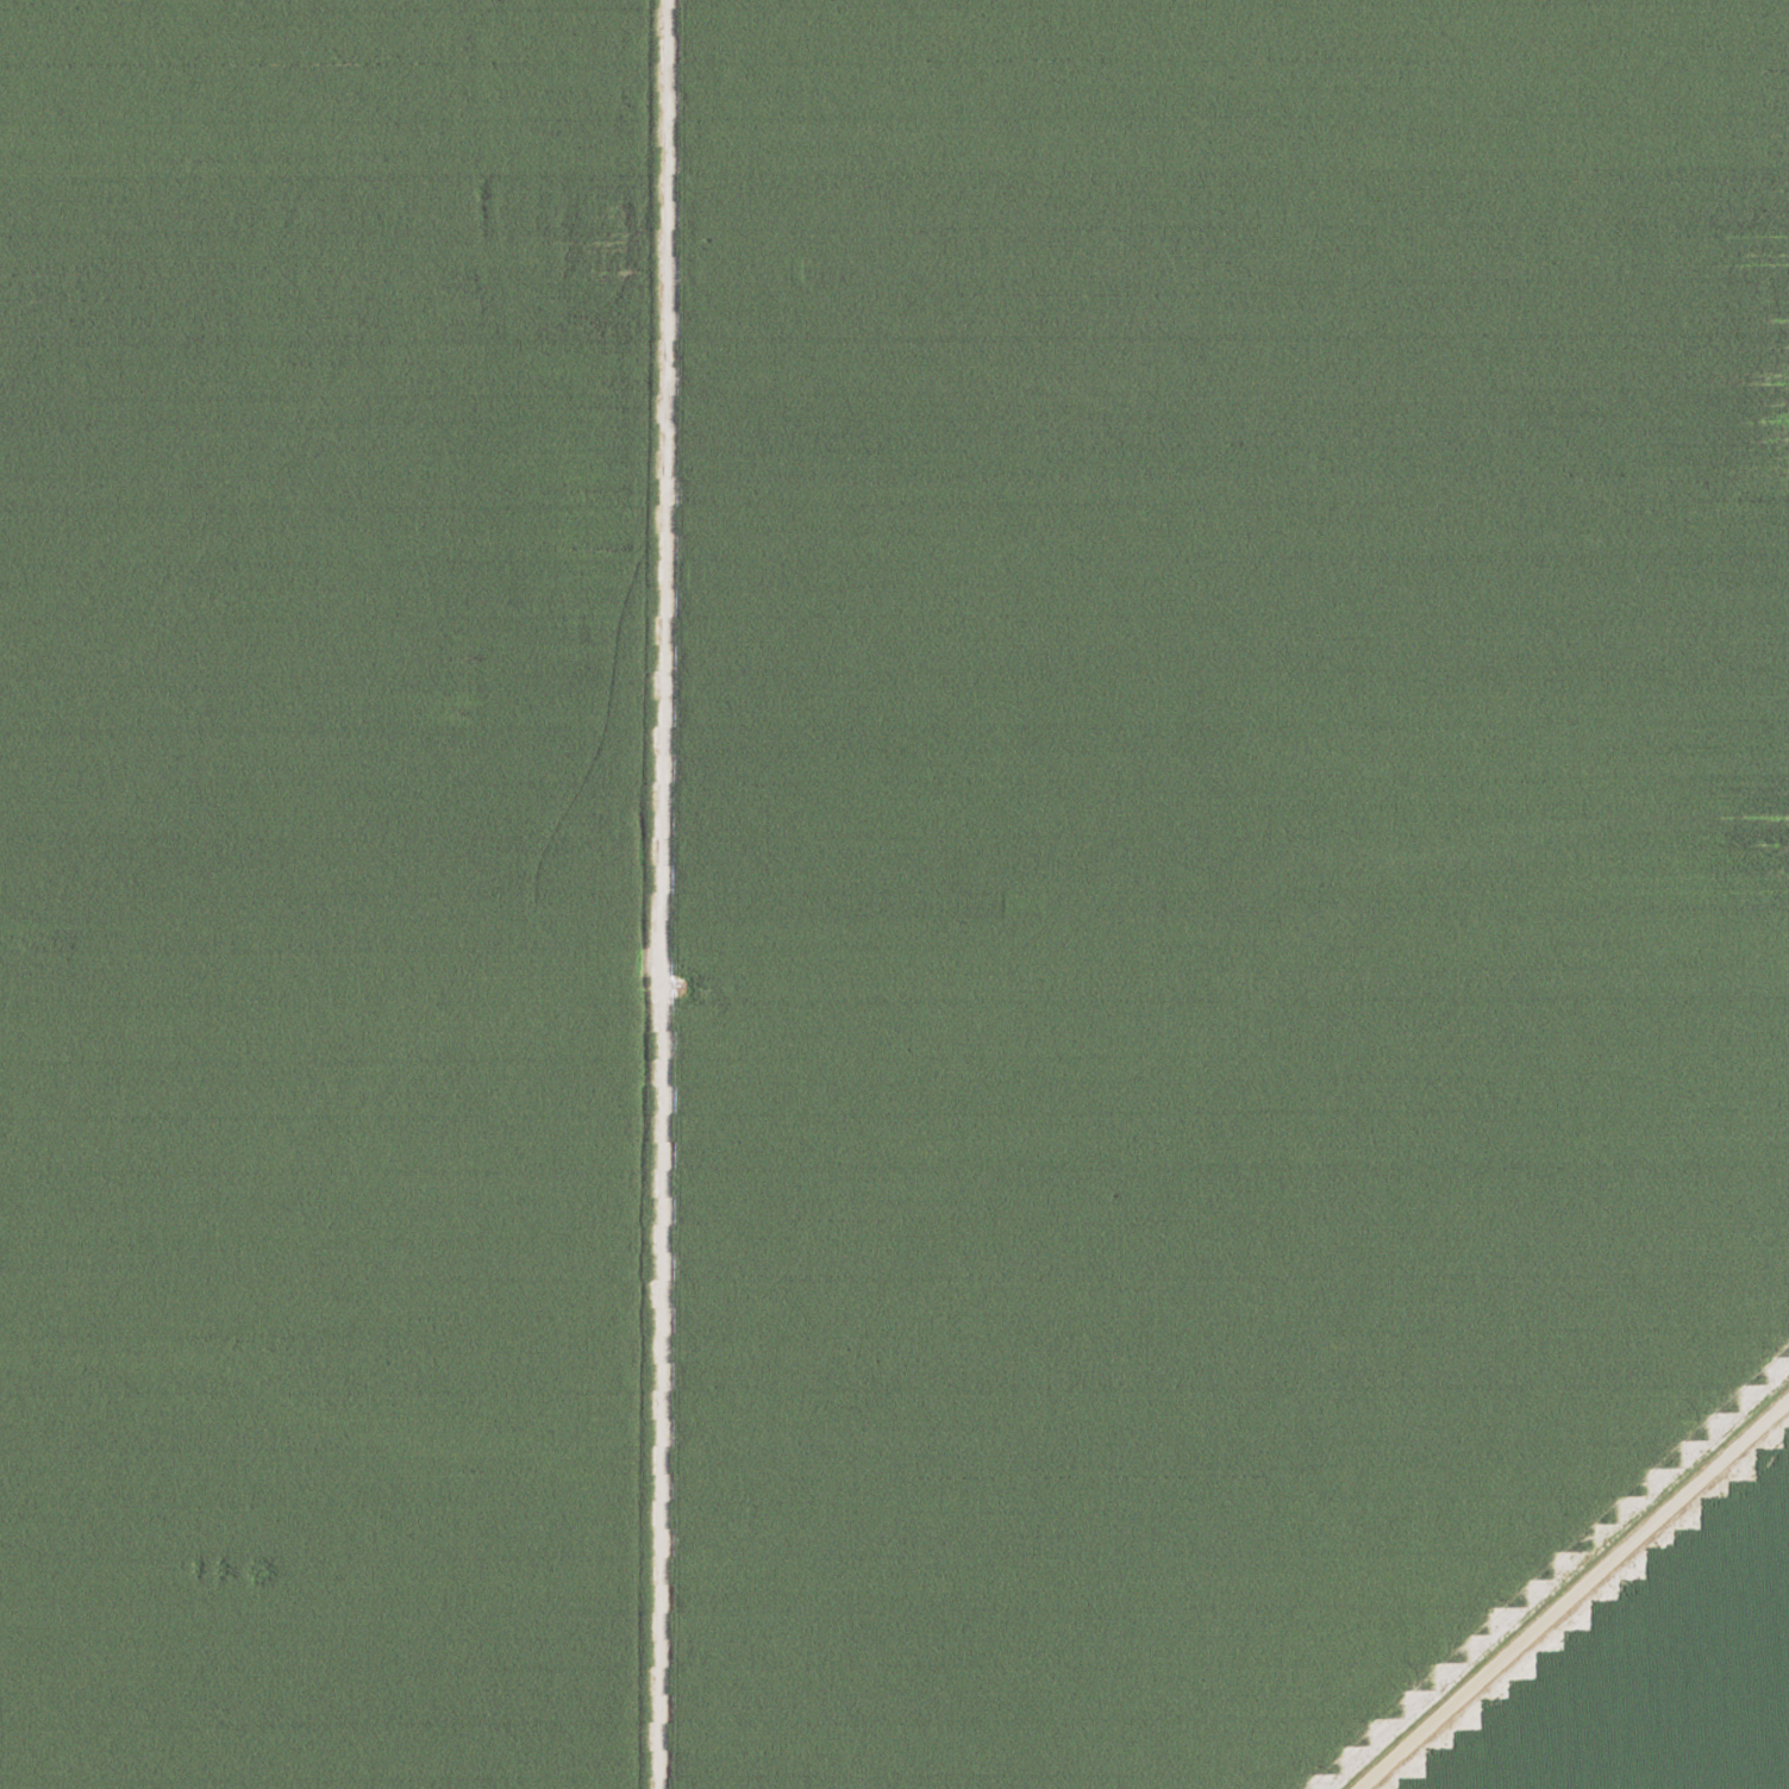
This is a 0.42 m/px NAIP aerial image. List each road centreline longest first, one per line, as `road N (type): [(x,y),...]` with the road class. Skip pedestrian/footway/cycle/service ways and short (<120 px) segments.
road 1 (residential): [(1350,1788),(1788,1390)]

